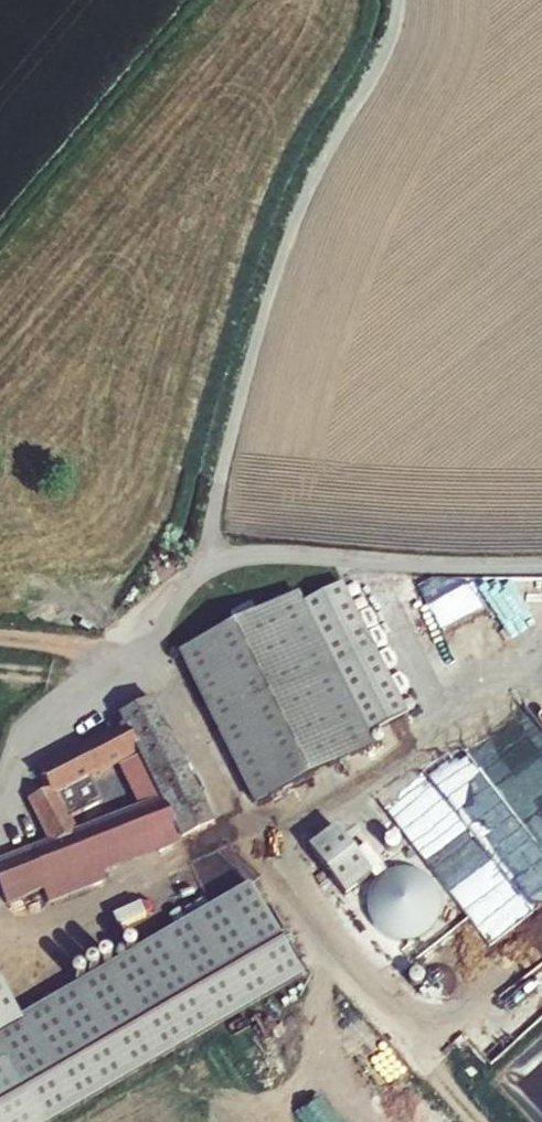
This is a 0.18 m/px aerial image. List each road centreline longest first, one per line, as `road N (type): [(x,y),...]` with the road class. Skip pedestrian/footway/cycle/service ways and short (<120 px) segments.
road 1 (unclassified): [(478,1121),(374,1004),(273,870),(149,649),(151,629),(180,588),(245,556),(541,567)]
road 2 (track): [(399,0),(388,49),(320,170),(283,263),(225,461),(207,568)]
road 3 (track): [(0,638),(149,649)]

